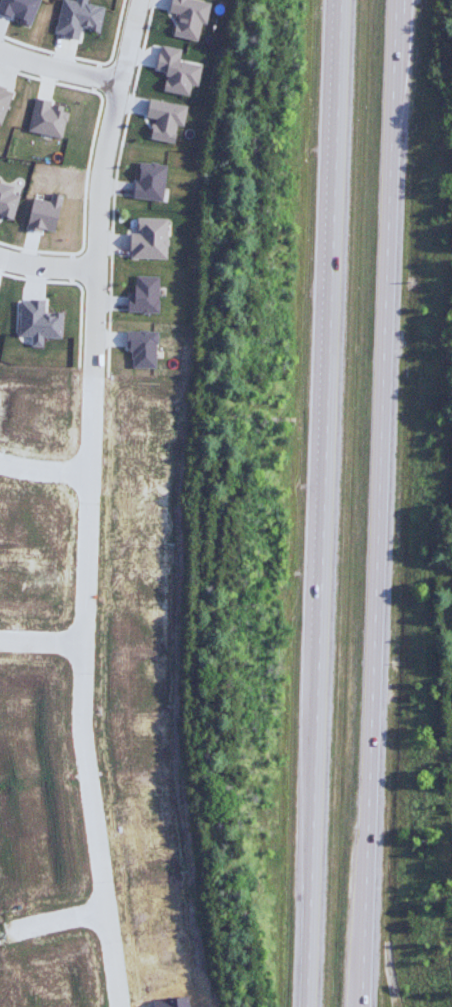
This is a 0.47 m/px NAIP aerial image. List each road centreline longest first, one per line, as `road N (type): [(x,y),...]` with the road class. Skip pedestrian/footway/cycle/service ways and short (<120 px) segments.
road 1 (residential): [(116,1006),(81,737),(83,580),(91,267),(135,0)]
road 2 (trunk): [(337,0),(303,1006)]
road 3 (trunk): [(368,1006),(400,0)]
road 4 (residential): [(0,45),(119,82)]

